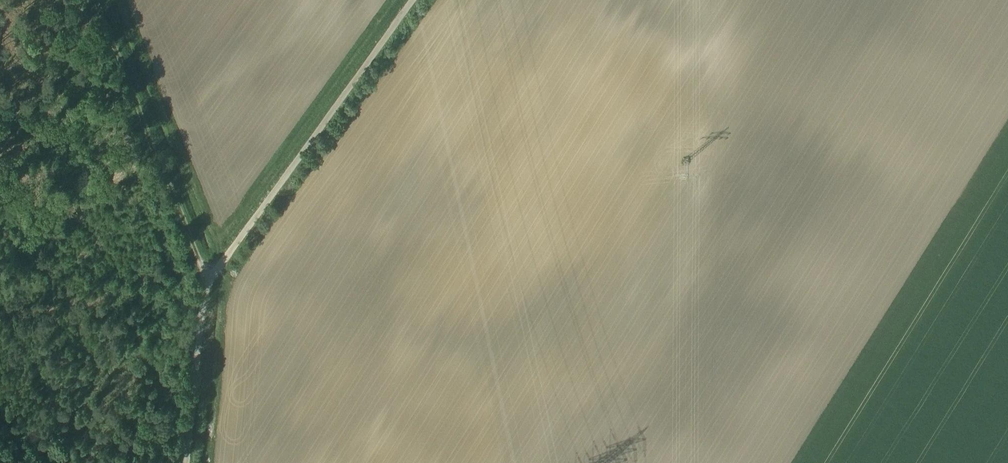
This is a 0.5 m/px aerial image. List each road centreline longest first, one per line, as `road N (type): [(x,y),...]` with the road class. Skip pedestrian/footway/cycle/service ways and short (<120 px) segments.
road 1 (unclassified): [(191,462),(208,304),(224,252),(406,0)]

